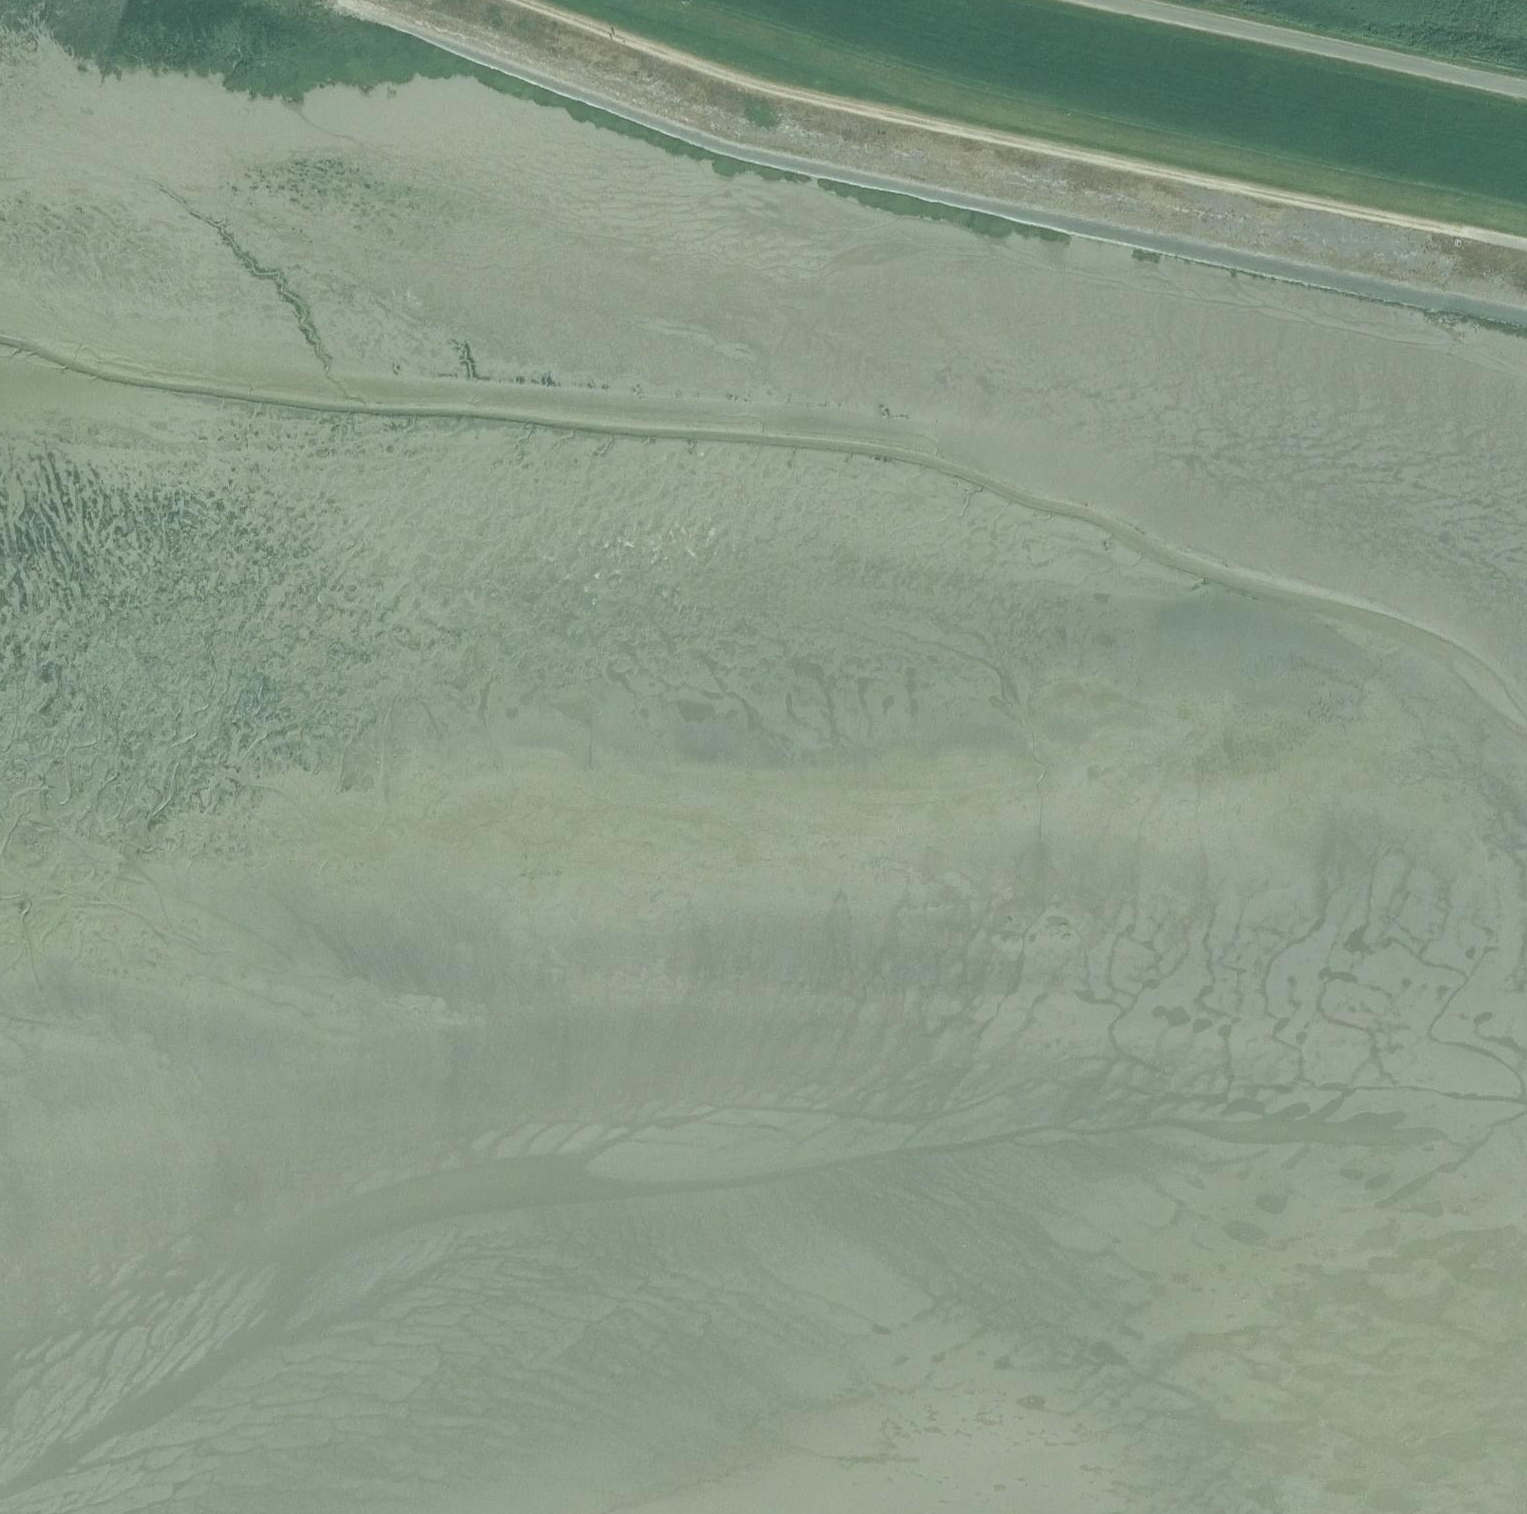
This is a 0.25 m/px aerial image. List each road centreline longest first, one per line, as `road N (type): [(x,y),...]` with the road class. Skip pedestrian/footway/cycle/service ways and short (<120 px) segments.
road 1 (unclassified): [(1526,91),(1082,0)]

